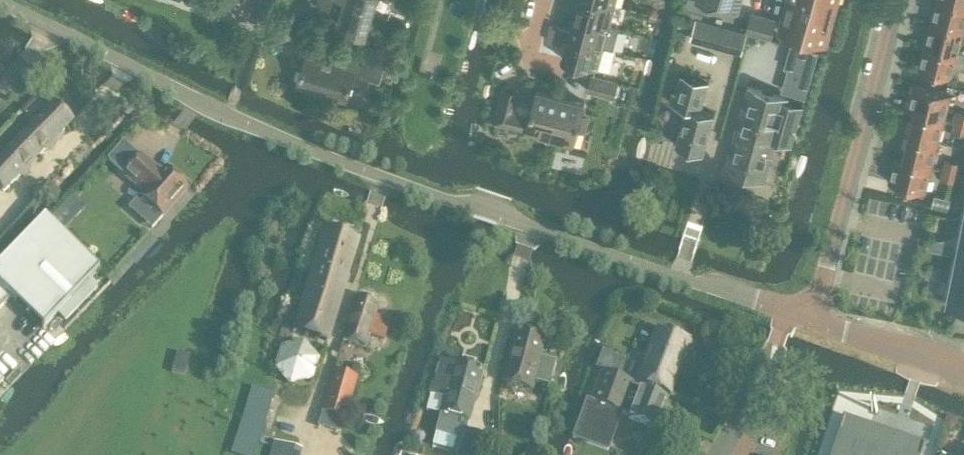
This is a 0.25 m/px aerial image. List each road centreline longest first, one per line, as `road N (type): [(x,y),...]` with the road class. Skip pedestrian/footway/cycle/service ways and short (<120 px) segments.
road 1 (residential): [(787,315),(488,216),(228,116),(0,3)]
road 2 (residential): [(899,0),(810,322)]
road 3 (residential): [(810,322),(963,369)]
road 4 (unclassified): [(719,454),(787,315)]

